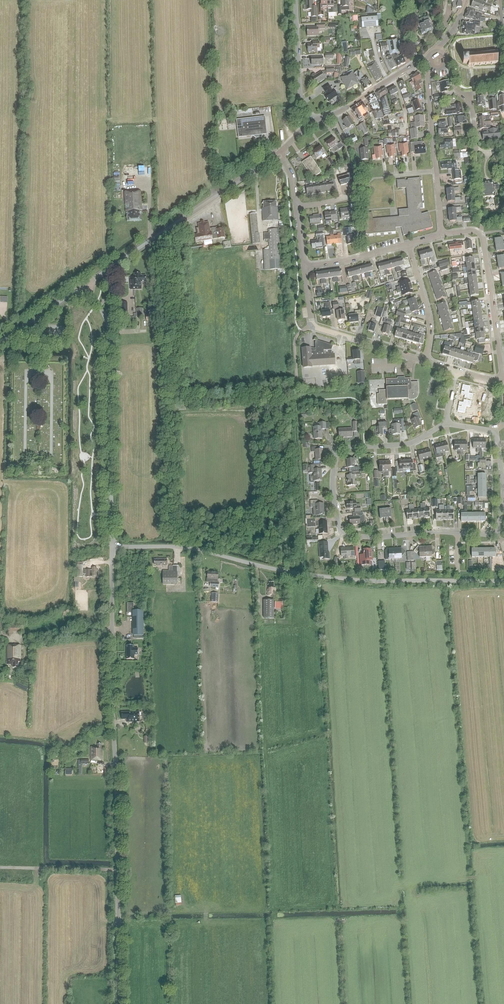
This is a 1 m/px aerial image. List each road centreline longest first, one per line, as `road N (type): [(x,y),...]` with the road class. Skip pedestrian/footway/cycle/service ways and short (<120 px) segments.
road 1 (unclassified): [(116,1003),(112,548)]
road 2 (unclassified): [(503,581),(378,582),(193,549),(112,548)]
road 3 (residential): [(459,533),(344,534),(335,504),(339,451),(412,443),(445,422)]
road 4 (unclassified): [(112,548),(109,337),(88,287)]
road 5 (tertiary): [(88,287),(278,154)]
road 6 (residential): [(426,361),(311,325),(303,268)]
road 7 (residential): [(443,235),(427,65)]
road 8 (residential): [(503,381),(480,234)]
road 9 (tertiary): [(313,121),(426,57)]
road 10 (residential): [(313,121),(299,94),(295,0)]
road 11 (residential): [(426,361),(430,315),(408,245)]

